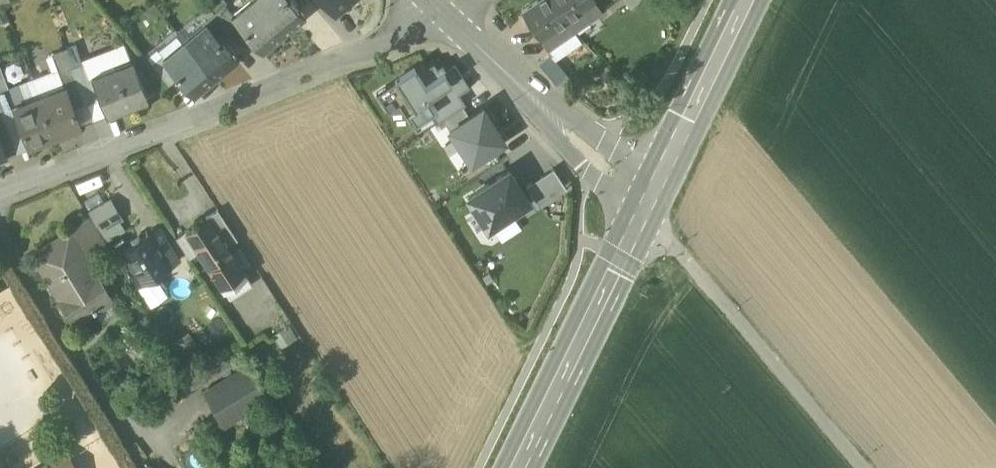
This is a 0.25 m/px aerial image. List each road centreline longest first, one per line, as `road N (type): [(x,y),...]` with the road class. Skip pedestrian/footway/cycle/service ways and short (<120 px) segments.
road 1 (residential): [(0,194),(450,16)]
road 2 (unclassified): [(871,467),(645,206)]
road 3 (secondary): [(645,206),(515,467)]
road 4 (tertiary): [(645,206),(450,16)]
road 5 (secondary): [(645,206),(747,0)]

